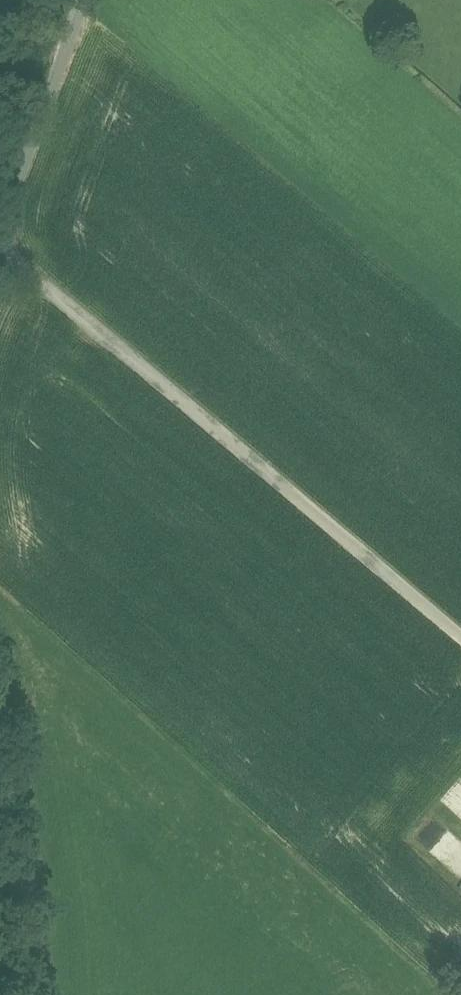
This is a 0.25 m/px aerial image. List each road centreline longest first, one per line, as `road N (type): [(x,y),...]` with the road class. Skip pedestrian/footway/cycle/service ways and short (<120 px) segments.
road 1 (unclassified): [(460,642),(0,252)]
road 2 (unclassified): [(0,232),(79,0)]
road 3 (unclassified): [(38,994),(31,907),(0,756)]

